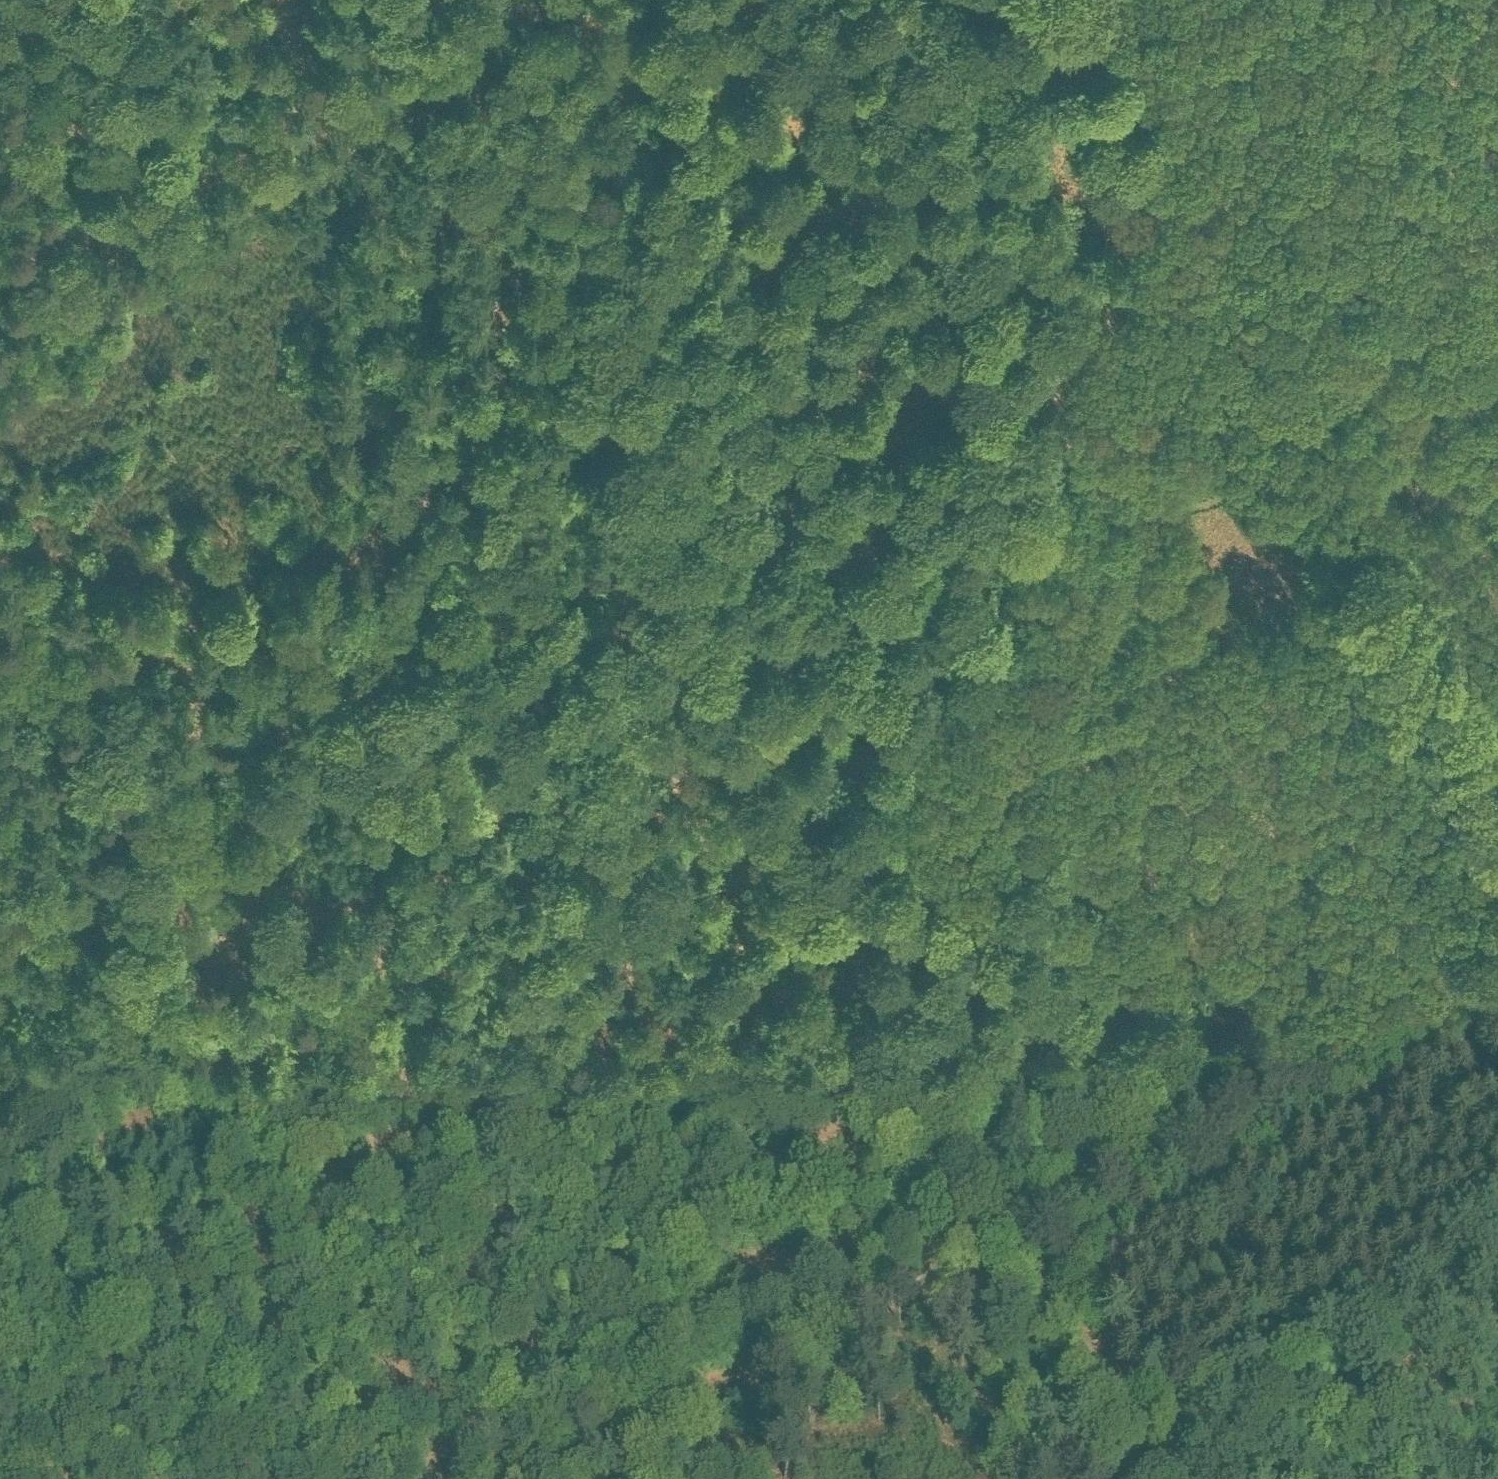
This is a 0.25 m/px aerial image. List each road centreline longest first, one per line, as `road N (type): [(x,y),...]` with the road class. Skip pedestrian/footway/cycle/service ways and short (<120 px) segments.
road 1 (track): [(469,42),(1003,1234),(1173,1478)]
road 2 (track): [(565,1478),(1497,953)]
road 3 (track): [(208,157),(462,27)]
road 4 (track): [(0,268),(208,157)]
road 5 (track): [(208,157),(124,0)]

